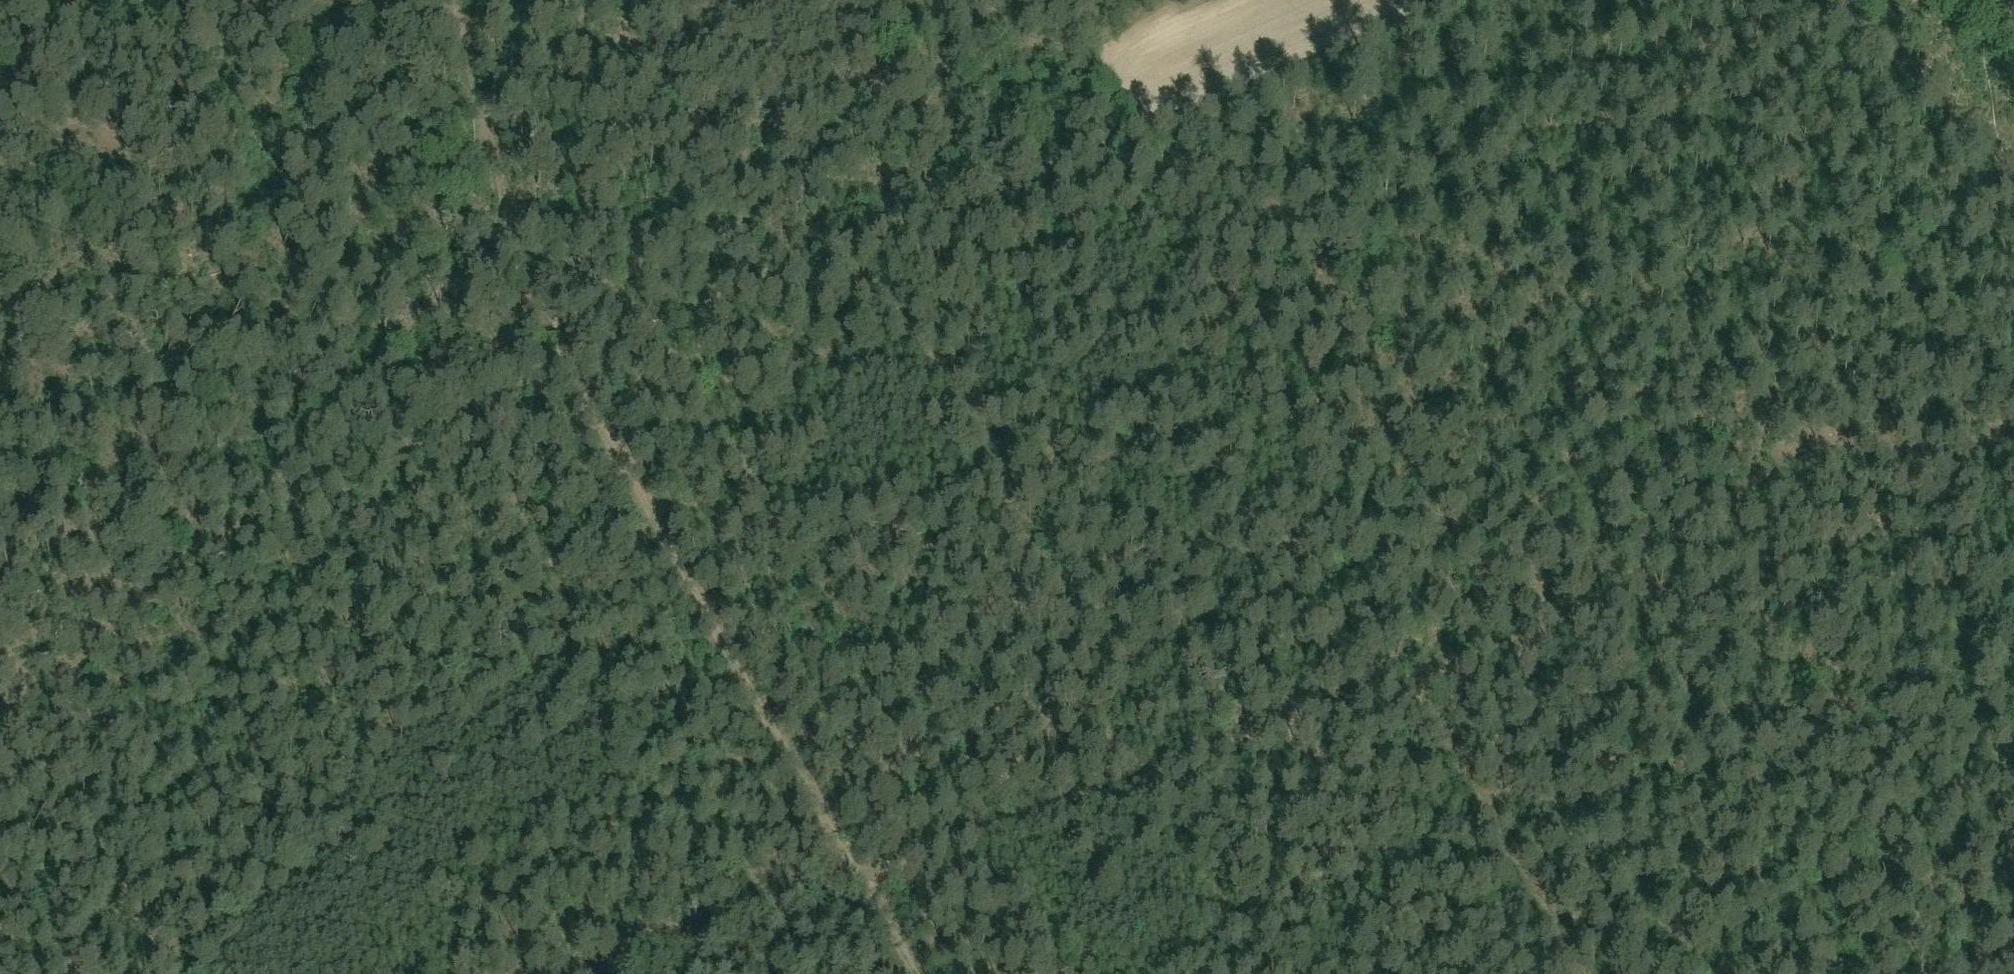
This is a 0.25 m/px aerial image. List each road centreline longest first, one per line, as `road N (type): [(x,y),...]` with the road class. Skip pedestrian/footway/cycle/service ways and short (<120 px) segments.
road 1 (track): [(600,973),(1388,701),(1623,584),(1763,485),(1823,463),(2013,446)]
road 2 (track): [(1493,0),(563,357)]
road 3 (track): [(0,691),(37,680),(129,610),(505,248)]
road 4 (track): [(1982,128),(1829,0)]

